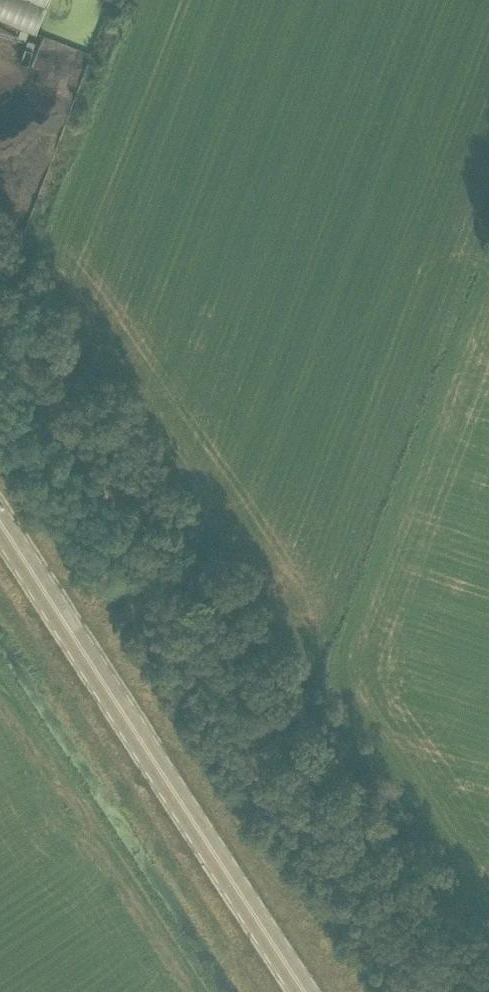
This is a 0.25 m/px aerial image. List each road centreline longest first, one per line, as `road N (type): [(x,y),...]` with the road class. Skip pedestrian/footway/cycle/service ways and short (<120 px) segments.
road 1 (primary): [(309,991),(0,520)]

